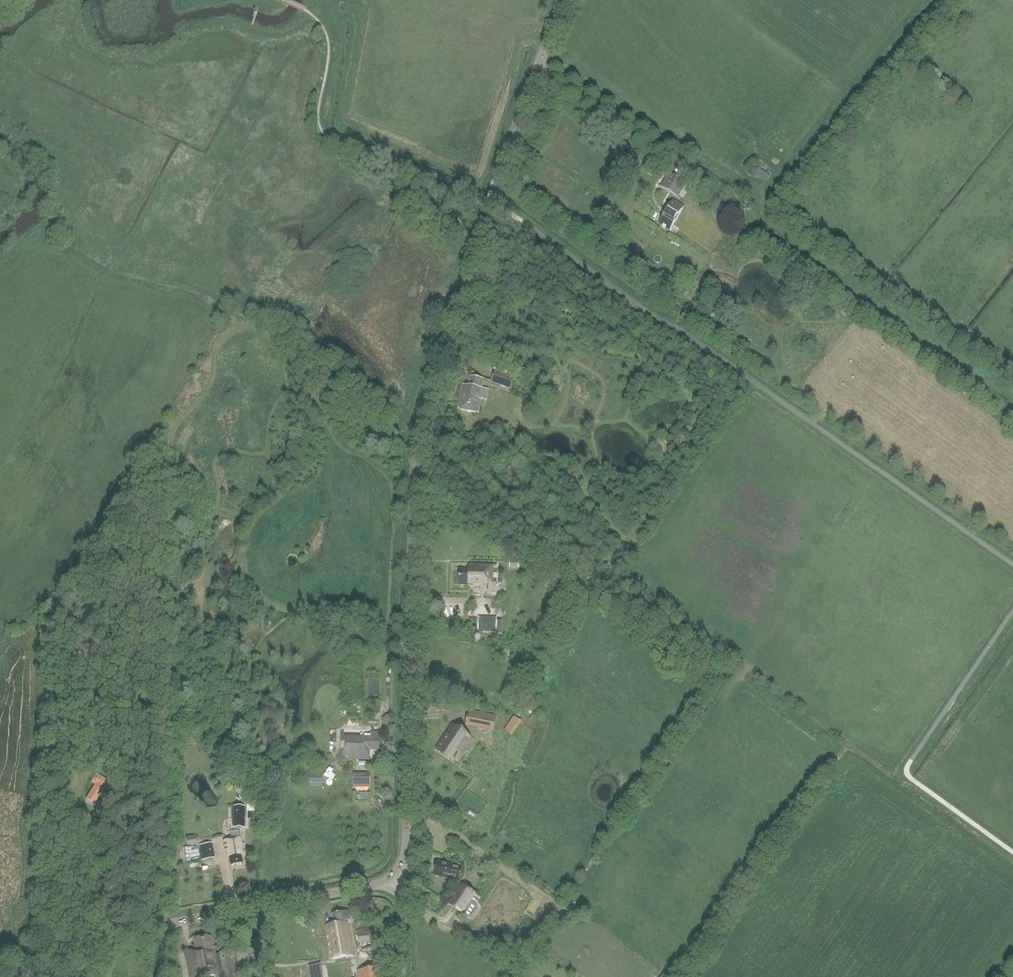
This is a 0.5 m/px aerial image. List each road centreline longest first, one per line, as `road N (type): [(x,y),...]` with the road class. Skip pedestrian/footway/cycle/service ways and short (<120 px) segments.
road 1 (unclassified): [(405,879),(416,459),(538,65),(570,0)]
road 2 (unclassified): [(0,956),(405,879)]
road 3 (track): [(538,65),(678,162)]
road 4 (track): [(86,939),(101,874),(77,794)]

